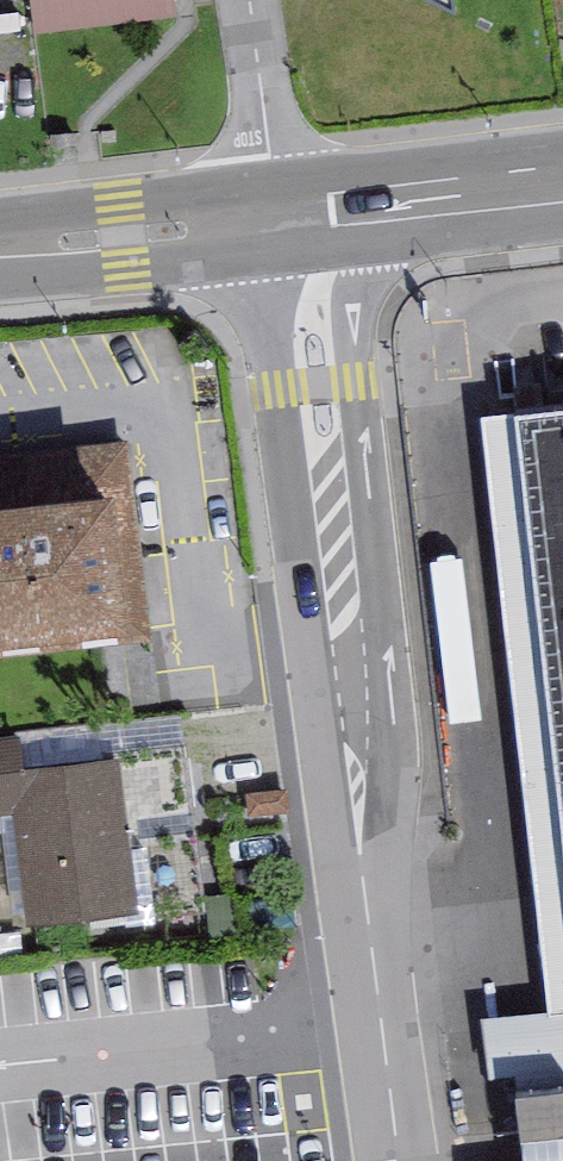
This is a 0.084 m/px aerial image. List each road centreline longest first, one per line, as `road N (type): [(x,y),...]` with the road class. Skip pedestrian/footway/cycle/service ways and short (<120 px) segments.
road 1 (residential): [(286,219),(402,1160)]
road 2 (tertiary): [(0,249),(286,219)]
road 3 (tertiary): [(286,219),(562,184)]
road 4 (residential): [(286,219),(251,0)]

